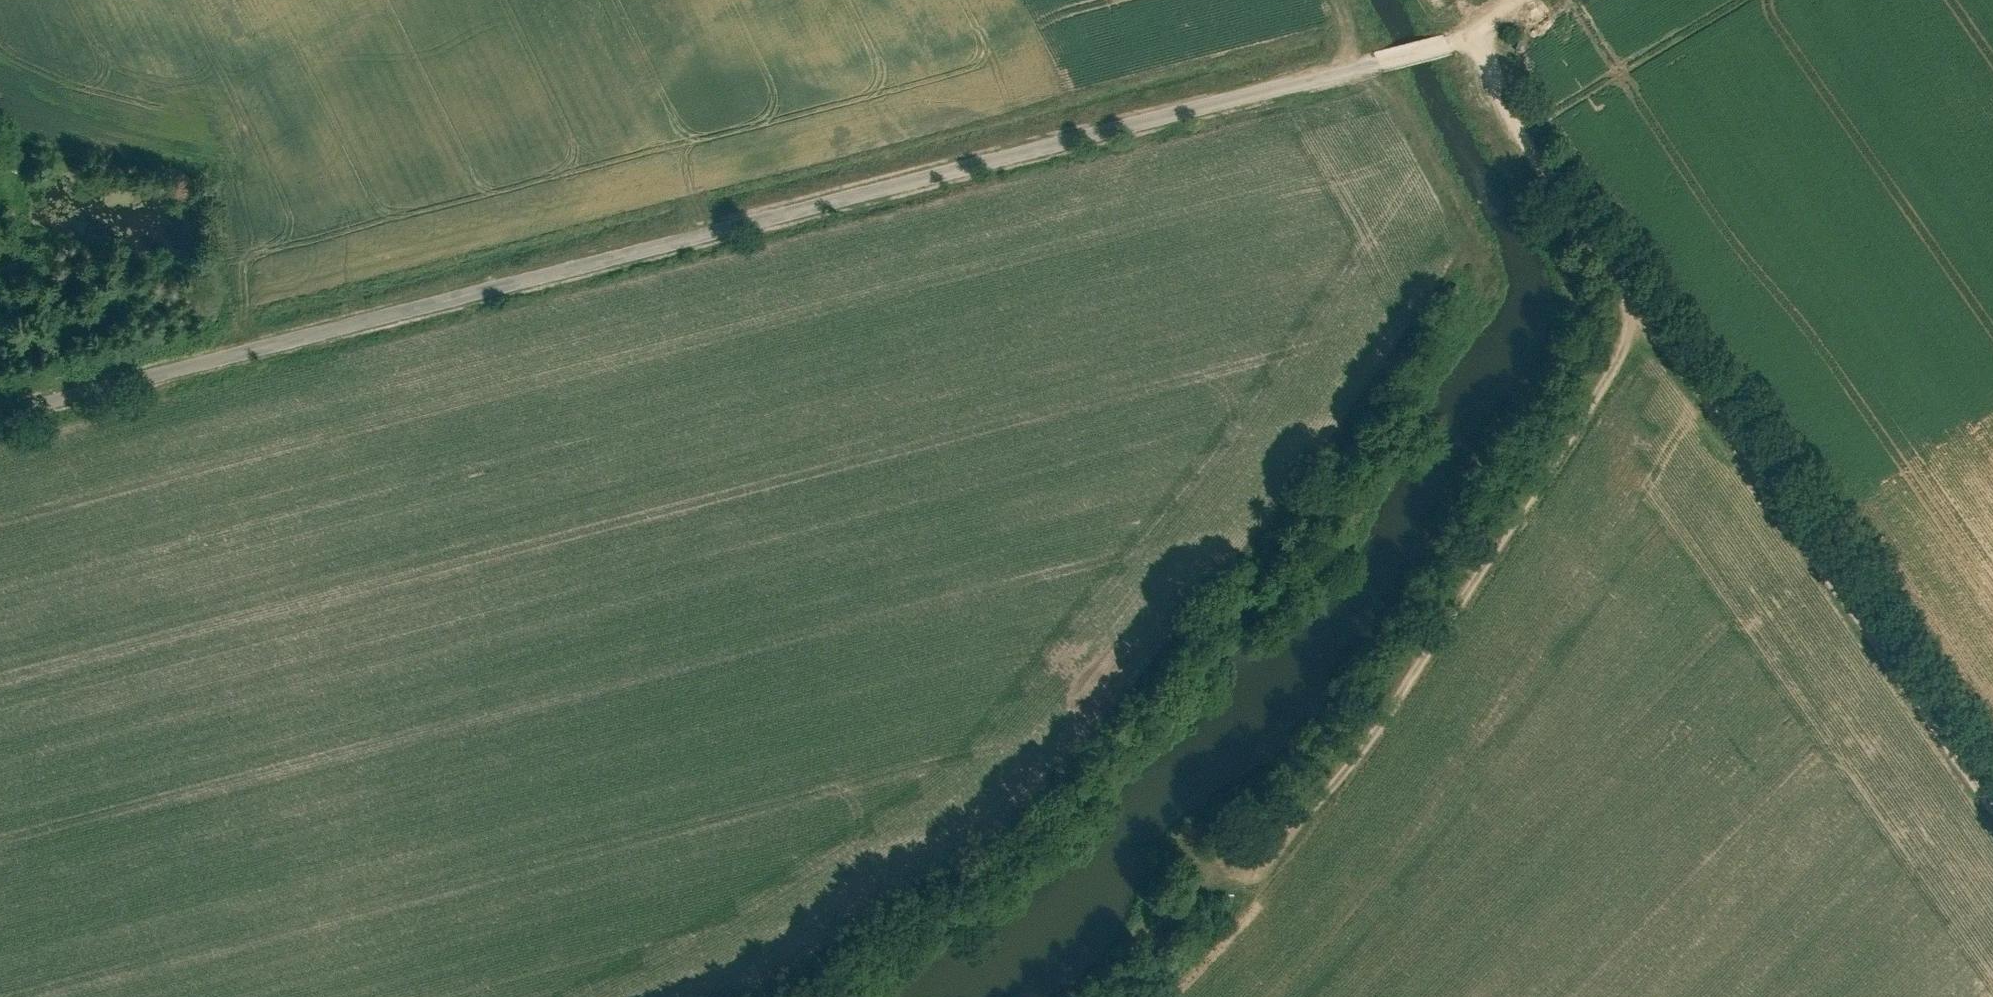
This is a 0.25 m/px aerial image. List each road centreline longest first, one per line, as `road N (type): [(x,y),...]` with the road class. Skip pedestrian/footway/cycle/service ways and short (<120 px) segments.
road 1 (unclassified): [(0,415),(1451,47)]
road 2 (track): [(1992,806),(1510,119),(1475,34)]

